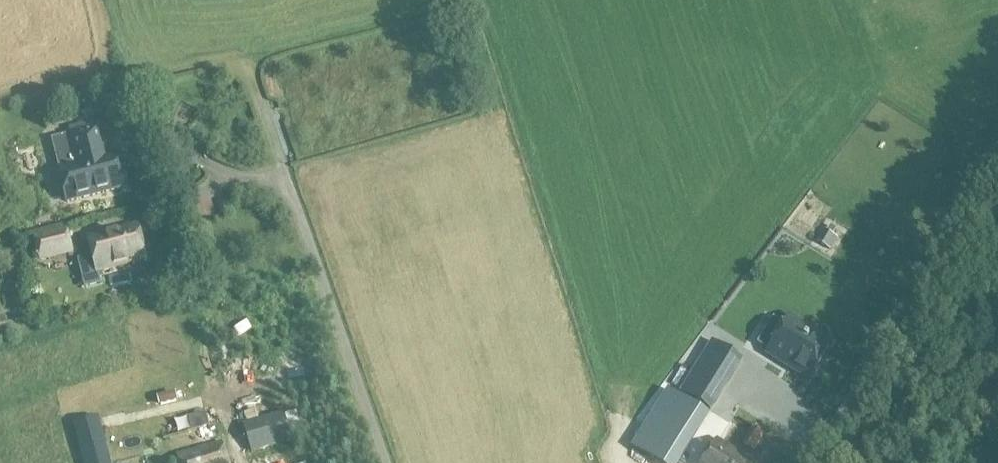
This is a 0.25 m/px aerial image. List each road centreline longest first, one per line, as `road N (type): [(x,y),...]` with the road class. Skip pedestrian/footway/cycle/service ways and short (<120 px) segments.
road 1 (unclassified): [(812,462),(997,161)]

